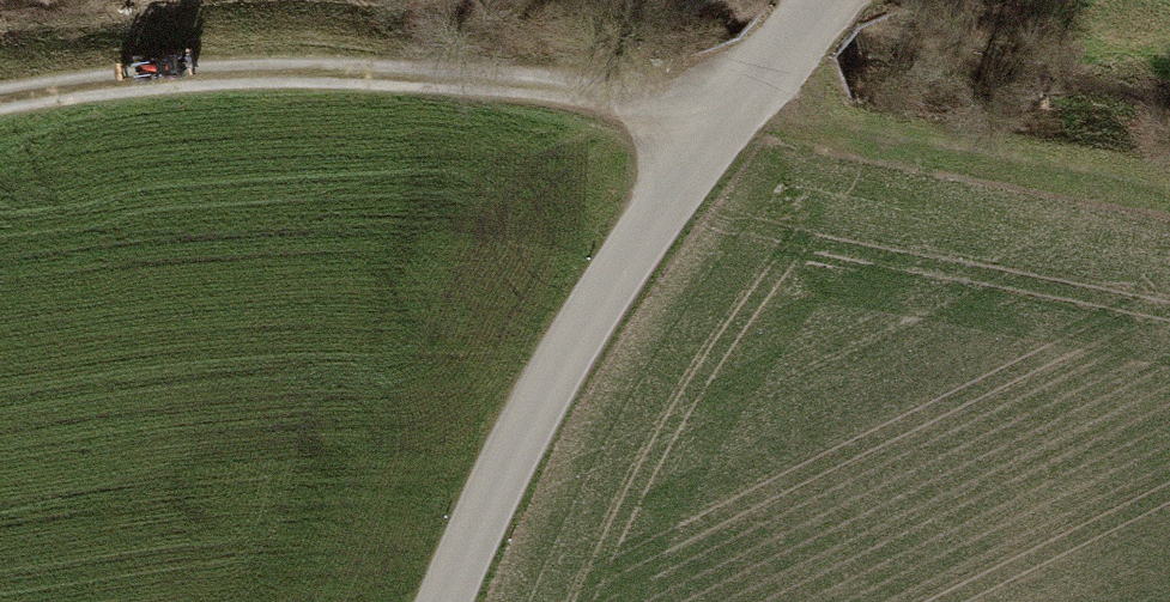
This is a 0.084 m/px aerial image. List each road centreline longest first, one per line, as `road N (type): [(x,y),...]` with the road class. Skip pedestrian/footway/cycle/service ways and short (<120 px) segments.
road 1 (track): [(0,96),(72,81),(404,74),(730,101)]
road 2 (residential): [(816,0),(730,101),(490,491),(443,601)]

